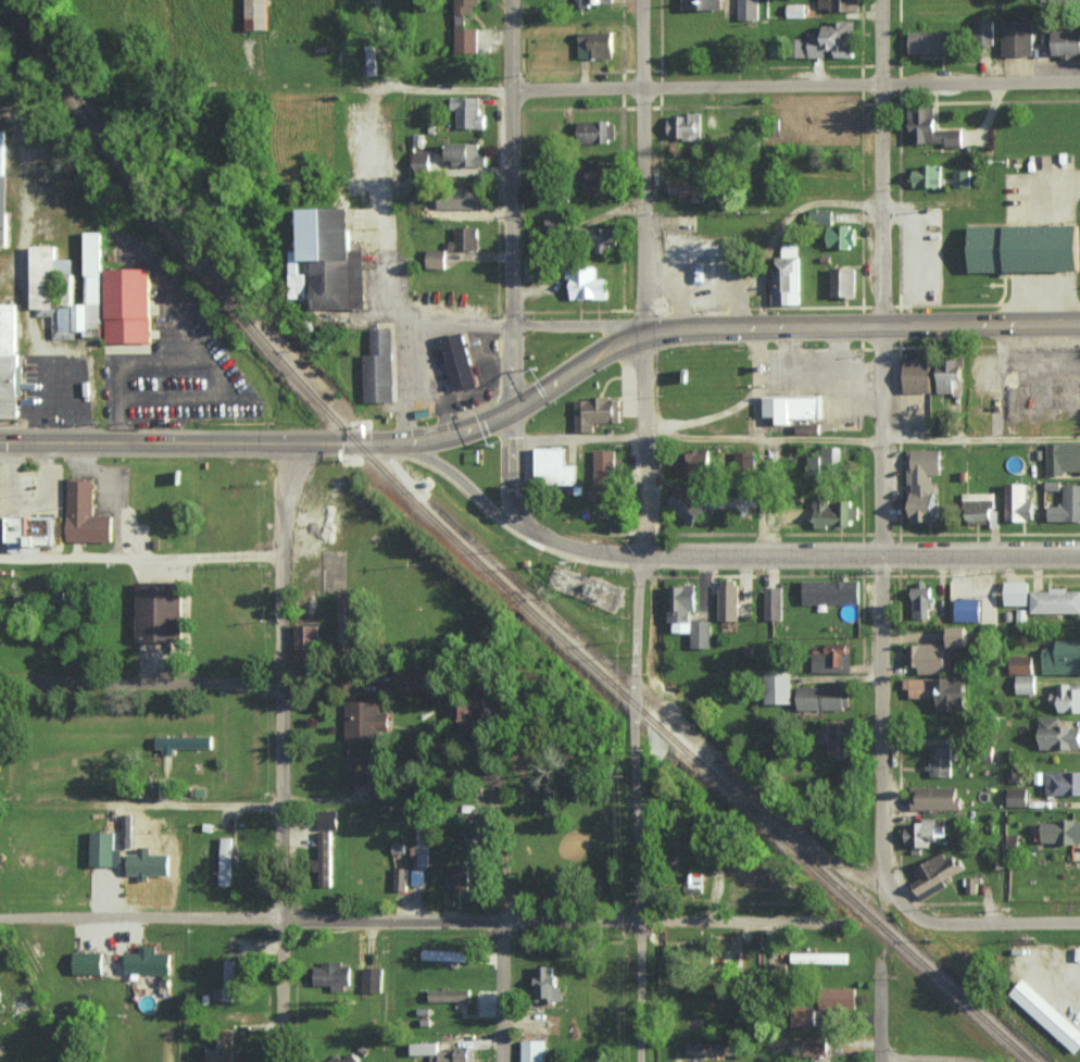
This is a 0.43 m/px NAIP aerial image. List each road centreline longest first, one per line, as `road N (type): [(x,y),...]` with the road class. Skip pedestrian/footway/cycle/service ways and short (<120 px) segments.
road 1 (residential): [(839,924),(0,920)]
road 2 (residential): [(1079,558),(586,561),(512,528),(416,436)]
road 3 (secondary): [(644,332),(508,403),(406,438),(362,446),(90,442)]
road 4 (residential): [(1079,79),(508,87)]
road 5 (residential): [(645,560),(642,0)]
road 6 (residential): [(884,558),(879,0)]
road 7 (residential): [(282,1061),(281,554)]
road 8 (residential): [(639,1061),(631,700),(645,560)]
road 9 (secondary): [(644,332),(784,321),(1079,322)]
road 10 (residential): [(508,403),(509,0)]
road 11 (residential): [(0,681),(389,682)]
road 12 (residential): [(903,907),(886,875),(884,558)]
road 13 (residential): [(903,907),(921,922),(1079,921)]
road 14 (residential): [(502,1061),(503,922)]
road 15 (residential): [(508,403),(512,528)]
road 16 (residential): [(508,87),(387,84)]

